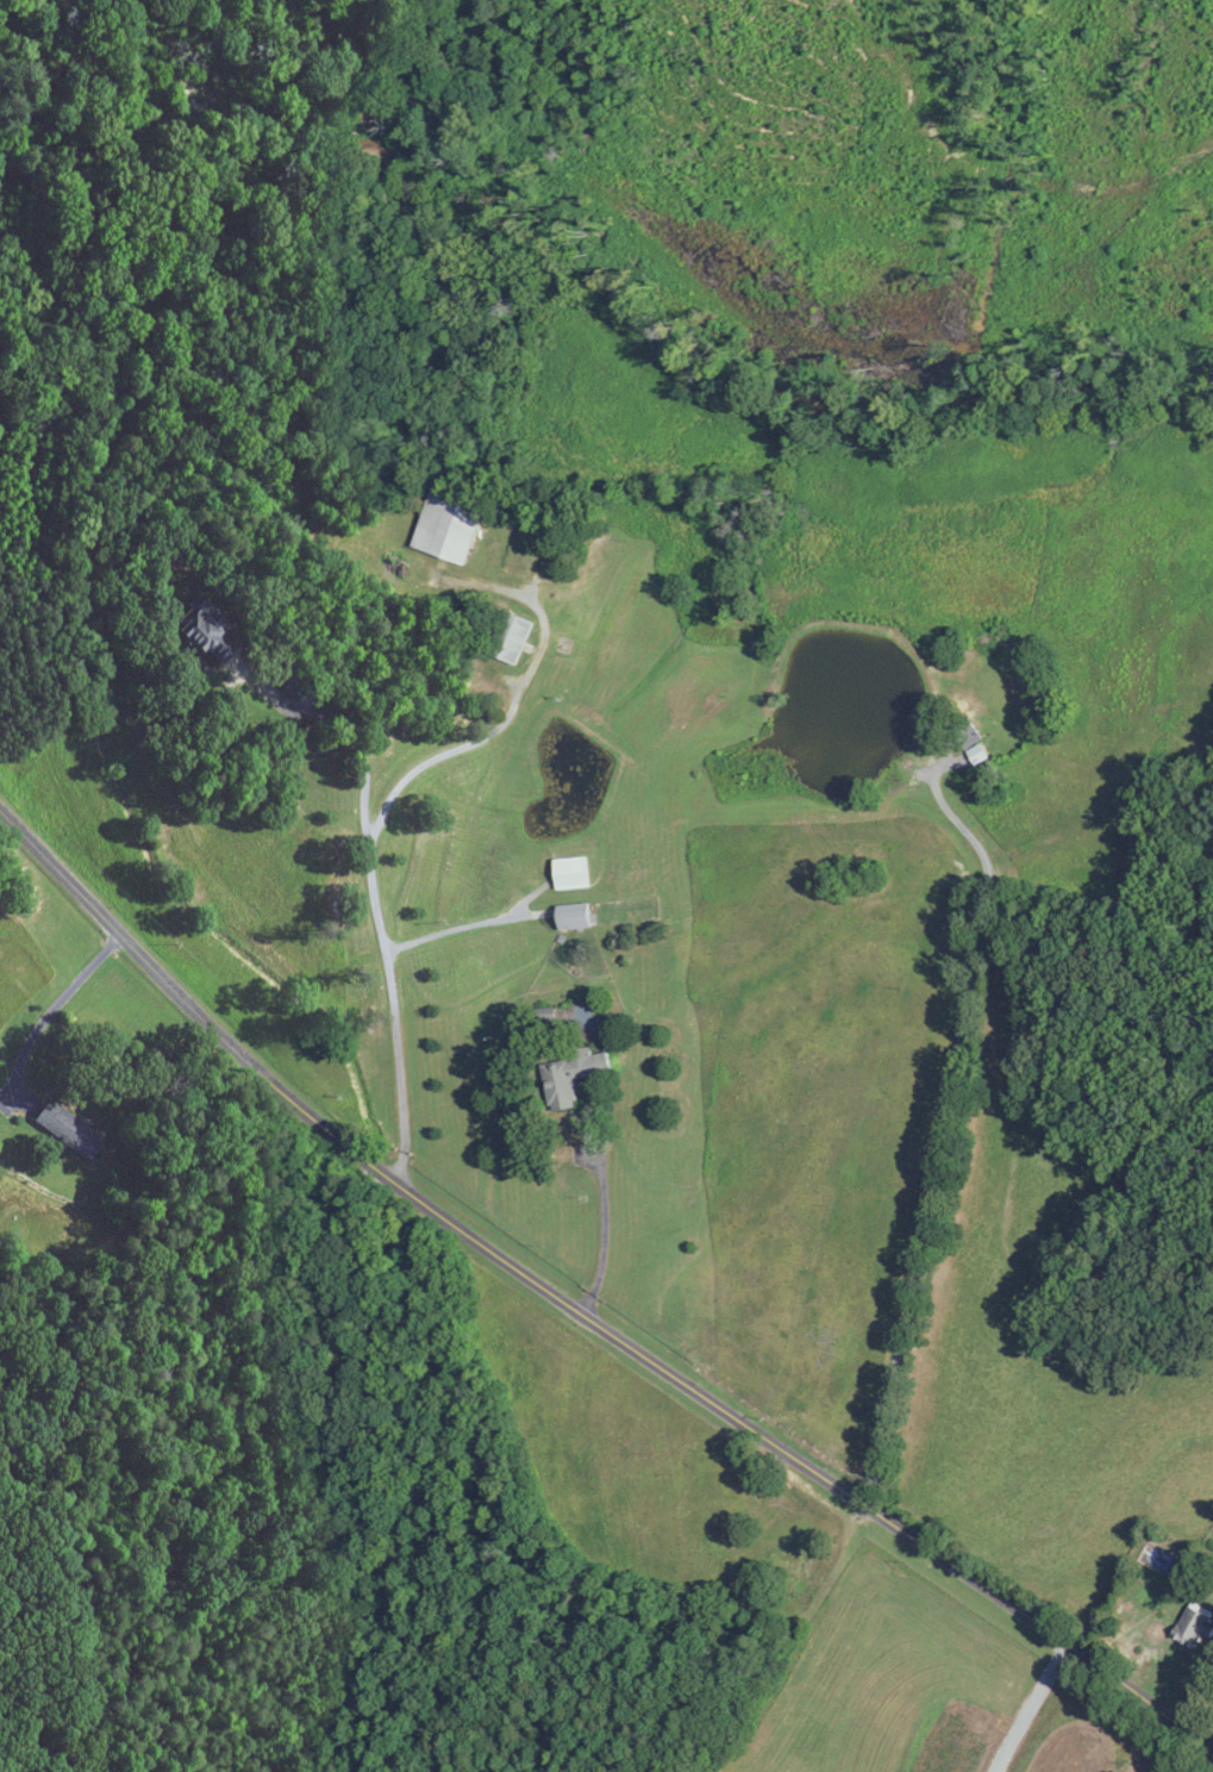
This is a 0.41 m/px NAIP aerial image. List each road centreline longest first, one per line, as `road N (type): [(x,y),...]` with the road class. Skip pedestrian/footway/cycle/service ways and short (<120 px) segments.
road 1 (residential): [(1212,1755),(1112,1671),(396,1181),(239,1052),(0,809)]

